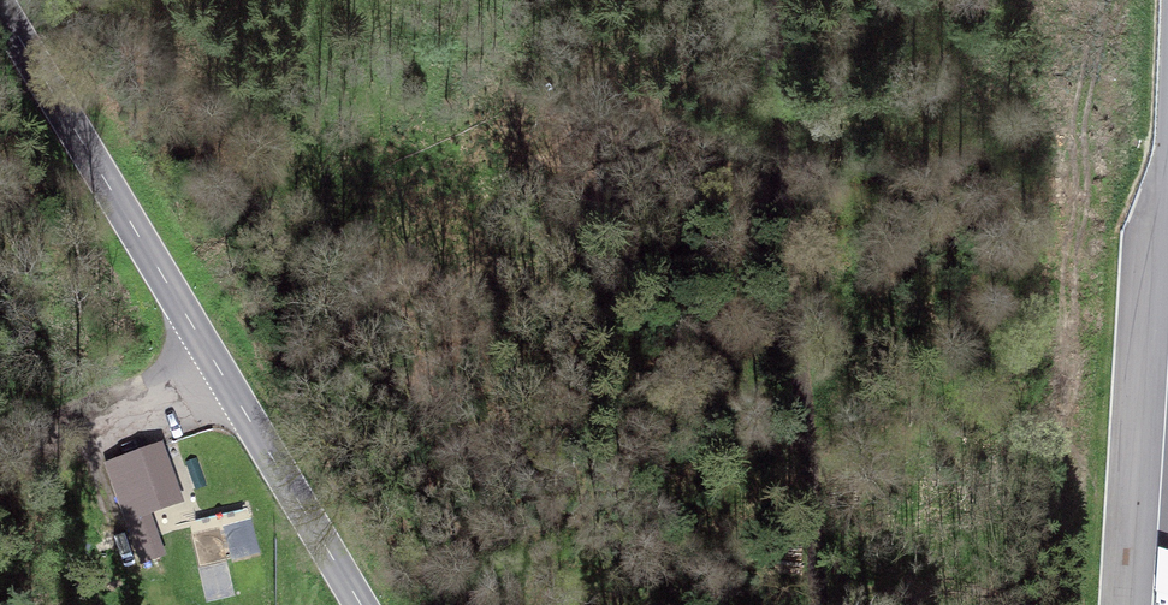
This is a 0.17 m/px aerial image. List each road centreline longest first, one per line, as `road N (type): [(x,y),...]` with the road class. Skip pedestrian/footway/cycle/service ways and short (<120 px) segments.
road 1 (secondary): [(361,604),(0,6)]
road 2 (track): [(770,0),(823,604)]
road 3 (track): [(0,473),(215,362)]

